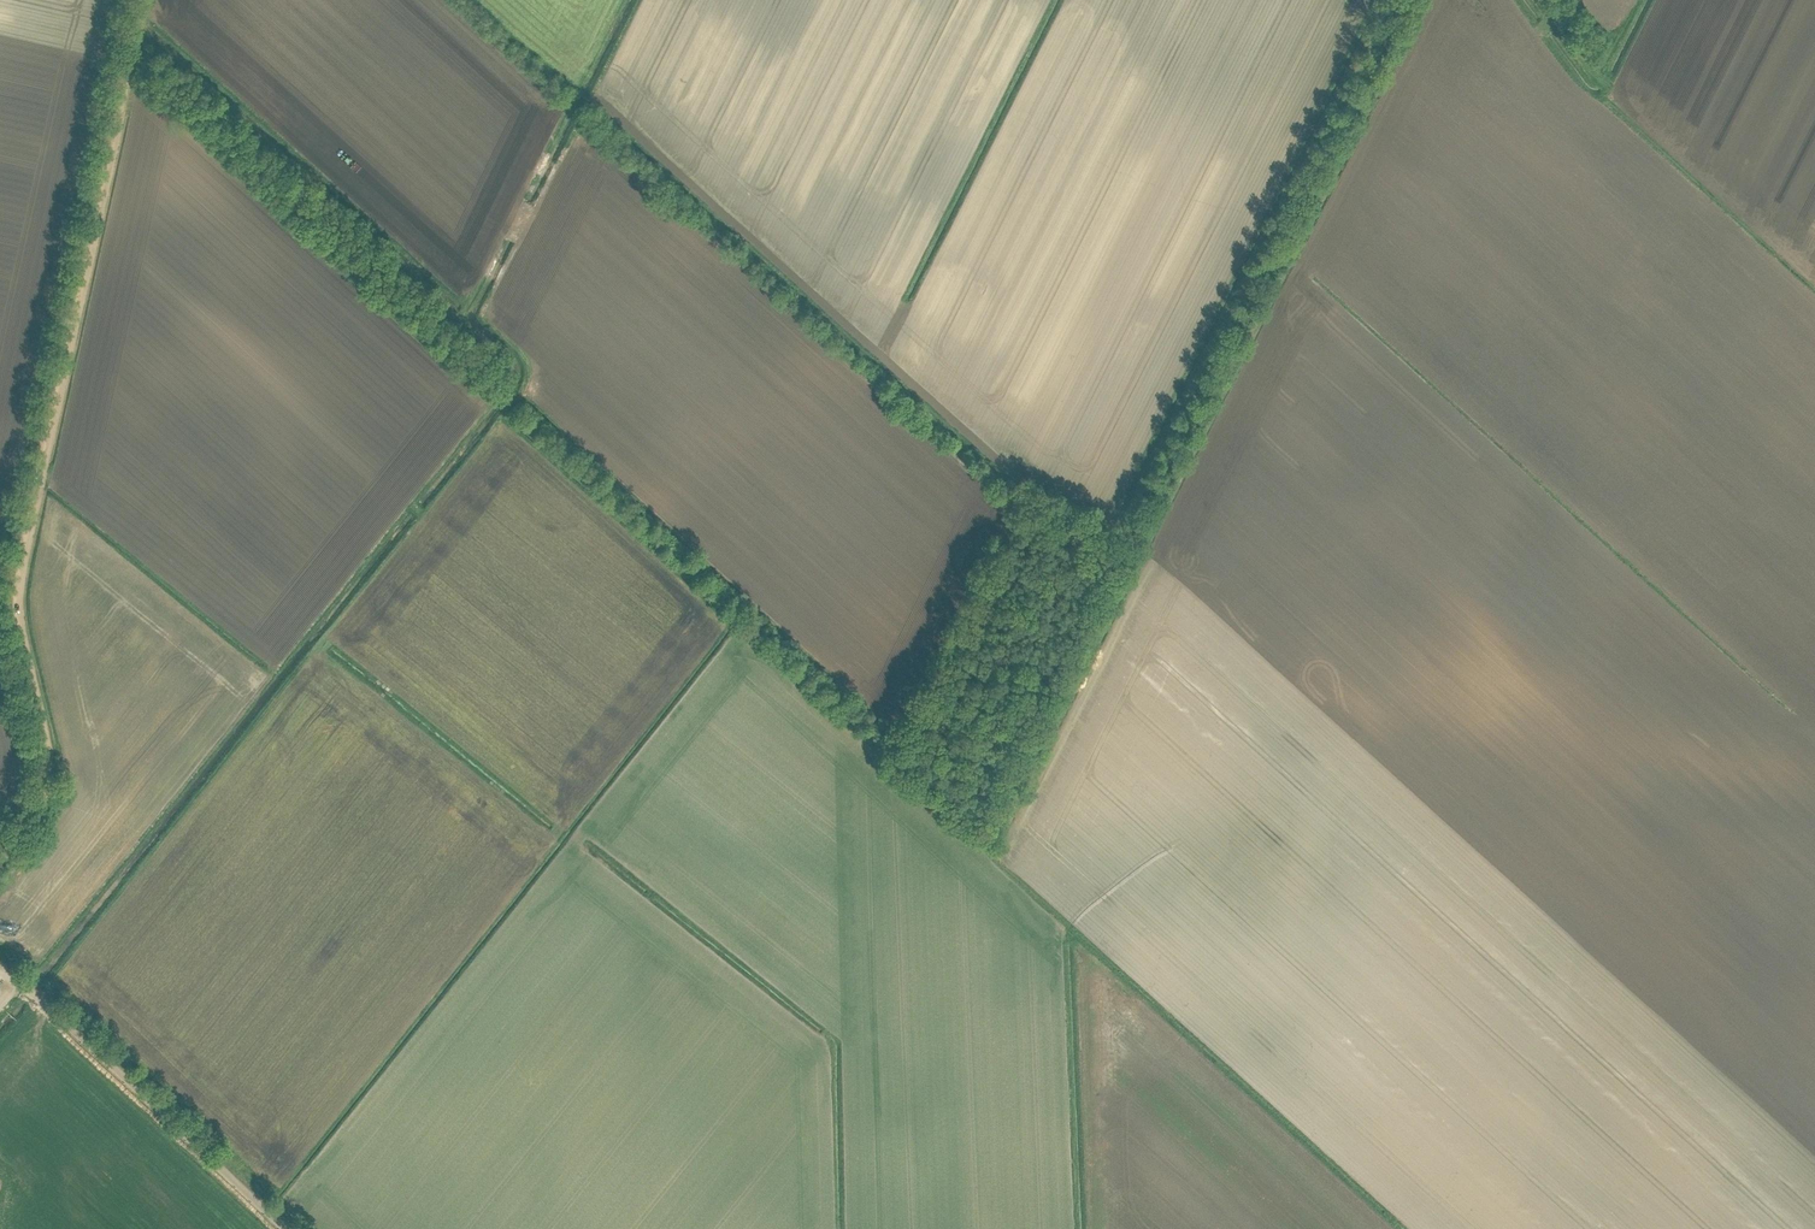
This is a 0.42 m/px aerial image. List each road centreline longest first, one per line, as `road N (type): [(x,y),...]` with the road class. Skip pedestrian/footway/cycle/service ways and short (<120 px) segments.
road 1 (track): [(0,855),(43,787),(44,748),(16,606),(19,568),(142,0)]
road 2 (unclassified): [(286,1228),(0,971)]

